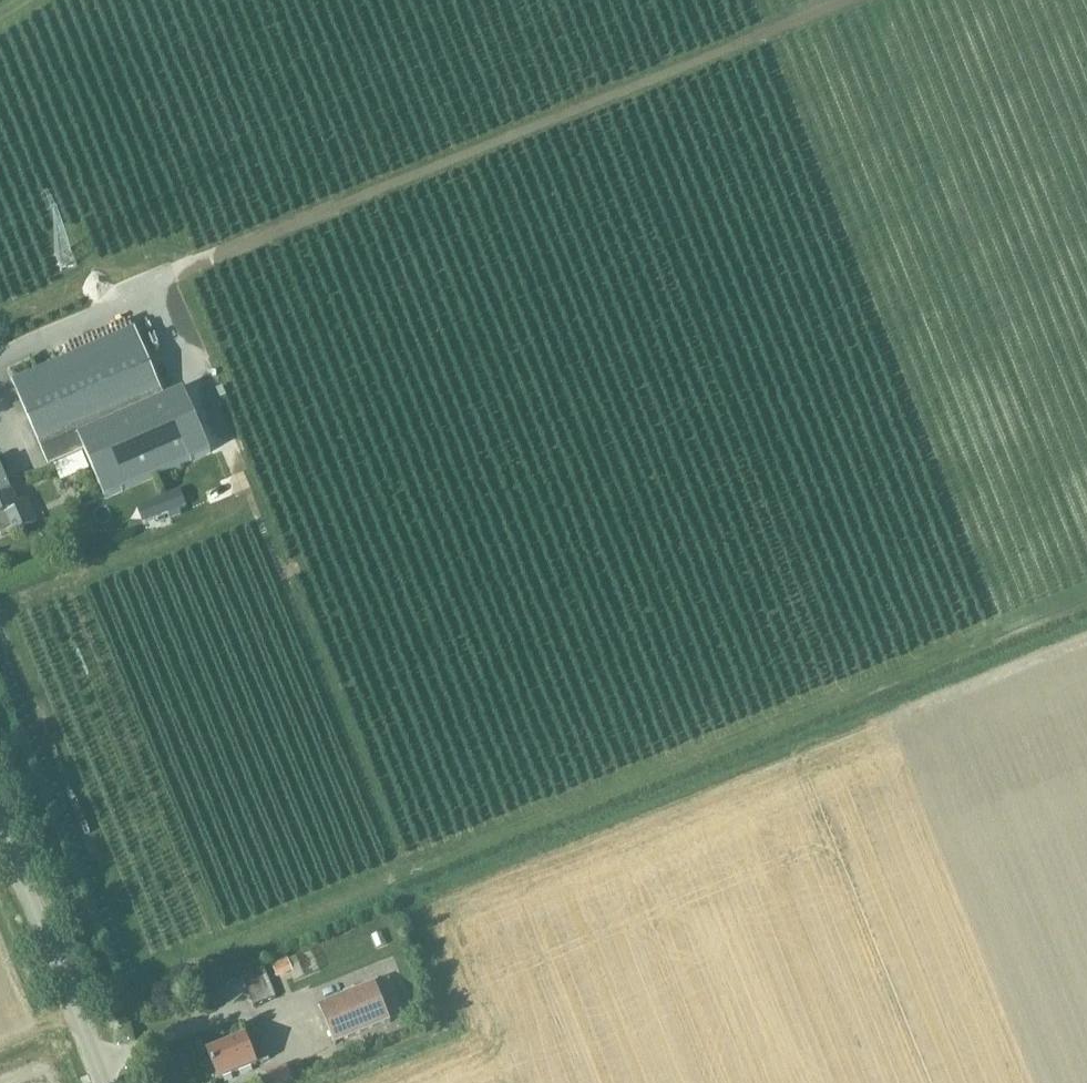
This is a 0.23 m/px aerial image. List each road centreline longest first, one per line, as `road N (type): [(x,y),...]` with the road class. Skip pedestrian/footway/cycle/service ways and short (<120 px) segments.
road 1 (unclassified): [(108,1082),(0,816)]

